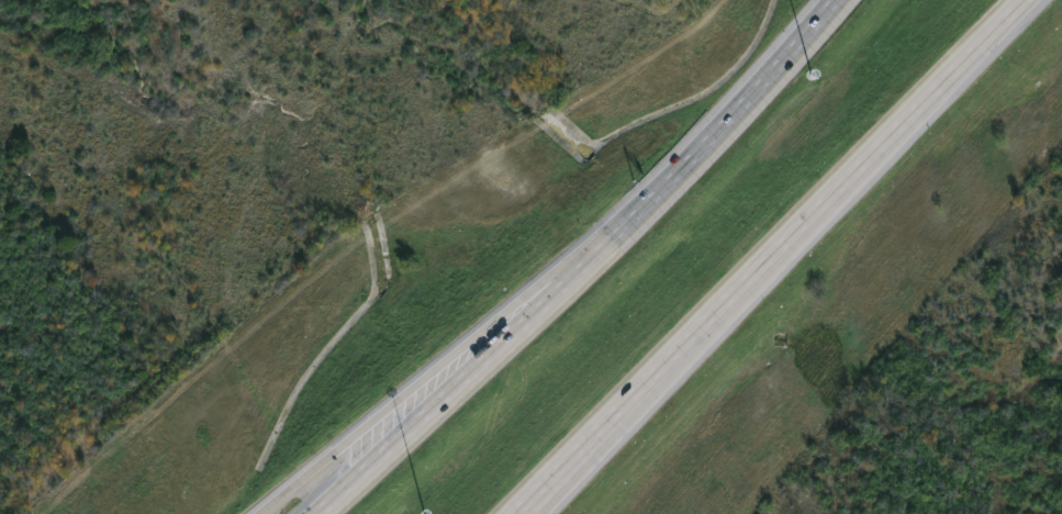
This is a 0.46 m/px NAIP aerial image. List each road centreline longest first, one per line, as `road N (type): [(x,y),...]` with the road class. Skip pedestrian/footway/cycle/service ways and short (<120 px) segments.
road 1 (motorway): [(511,513),(1019,0)]
road 2 (motorway): [(830,0),(558,289)]
road 3 (motorway): [(558,289),(316,513)]
road 4 (motorway): [(472,338),(258,513)]

